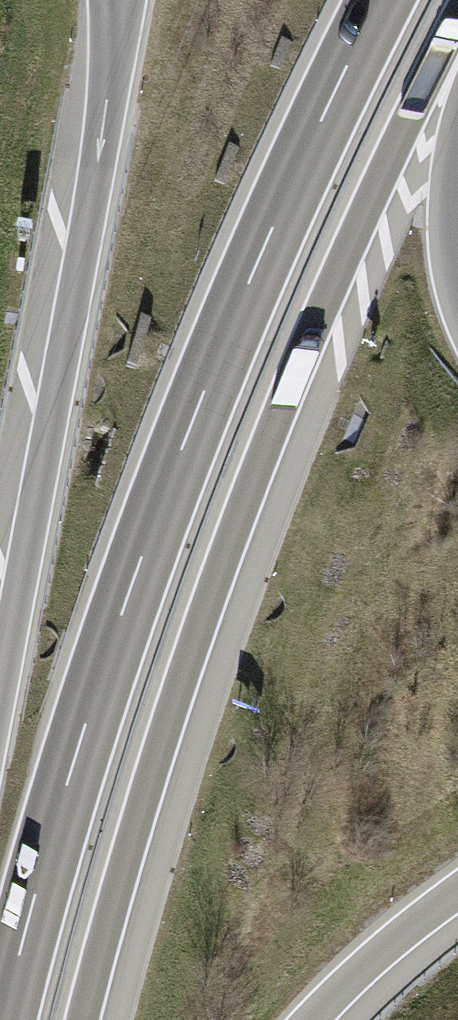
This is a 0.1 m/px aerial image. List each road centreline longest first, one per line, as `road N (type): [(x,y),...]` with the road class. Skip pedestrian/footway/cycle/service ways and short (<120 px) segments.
road 1 (trunk): [(381,0),(261,253),(133,582),(4,1019)]
road 2 (trunk): [(84,1019),(182,682),(269,439),(457,21)]
road 3 (trunk): [(118,0),(96,184),(0,699)]
road 4 (trunk): [(311,1019),(457,890)]
road 5 (trunk): [(457,284),(457,157)]

